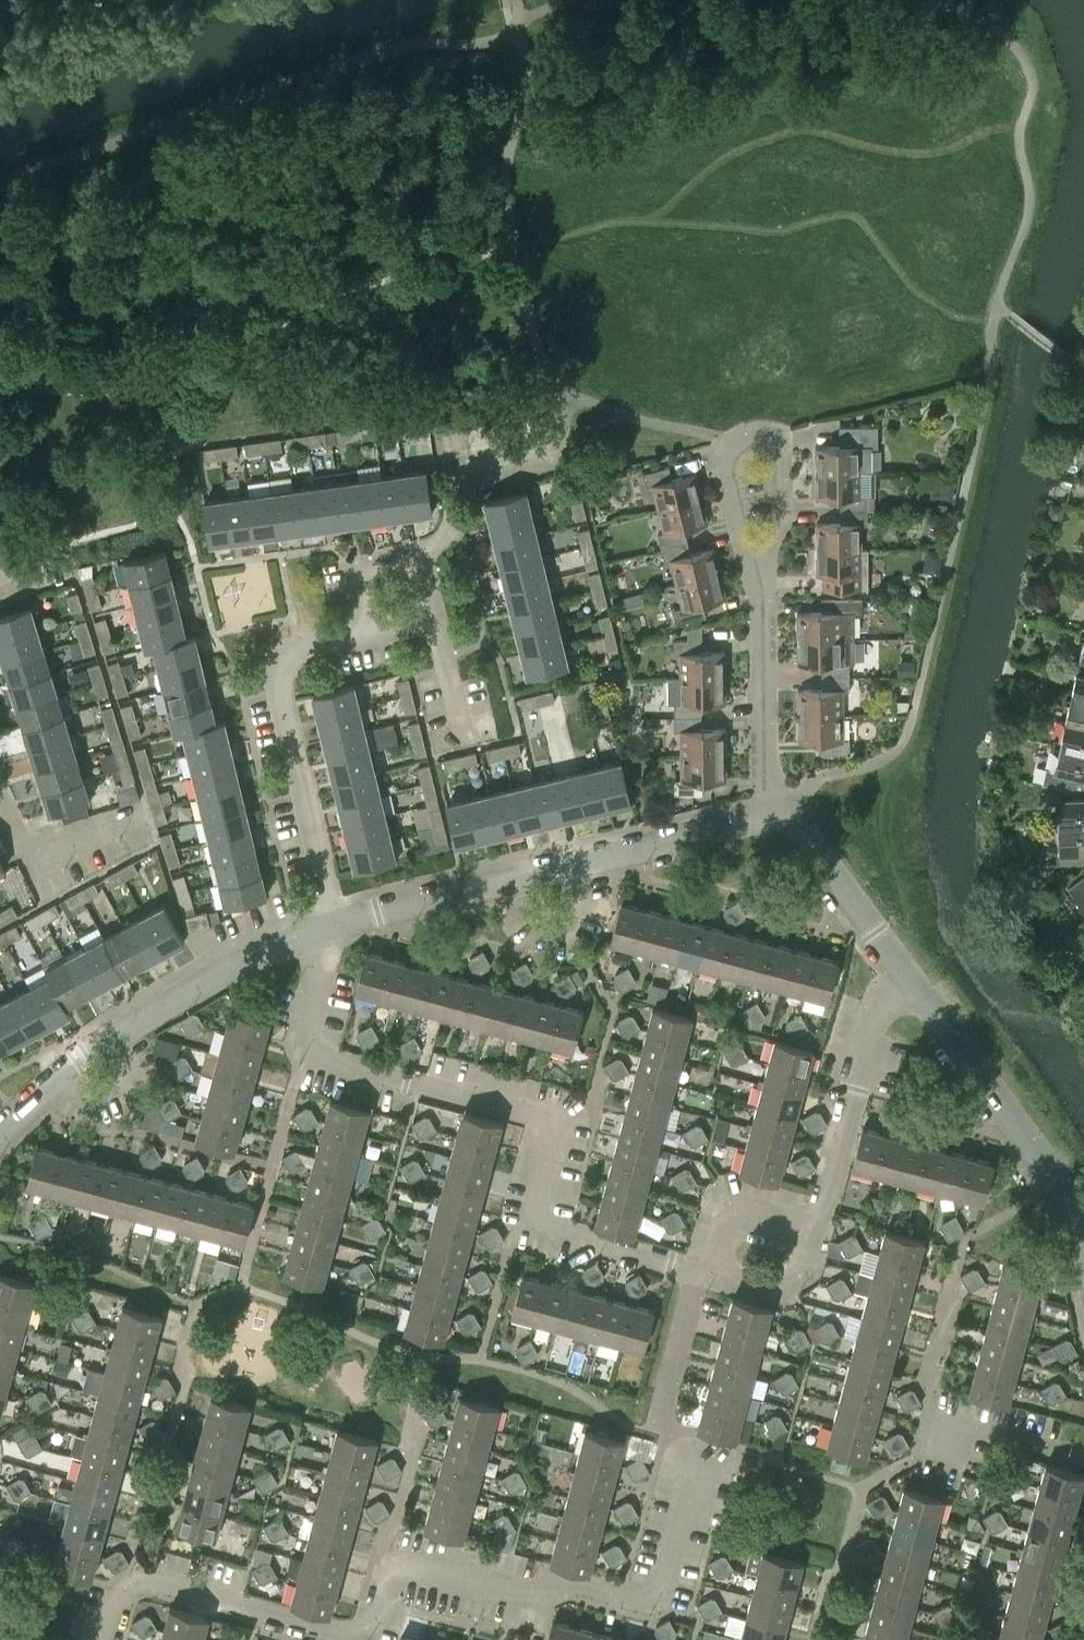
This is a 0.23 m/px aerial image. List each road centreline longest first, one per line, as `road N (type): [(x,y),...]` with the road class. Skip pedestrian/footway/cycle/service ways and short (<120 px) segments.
road 1 (residential): [(108,1639),(120,1596),(146,1580),(358,1630),(368,1621),(380,1574),(410,1562),(533,1591),(563,1582),(656,1605),(691,1457)]
road 2 (residential): [(697,1270),(518,1224),(541,1130),(530,1104),(318,1060),(310,1023),(335,926)]
road 3 (residential): [(335,926),(767,816)]
road 4 (residential): [(0,1132),(60,1076),(159,1010),(335,926)]
road 5 (residential): [(335,926),(279,675),(288,660),(361,635),(372,624)]
road 6 (residential): [(757,569),(783,520),(782,439),(756,430),(721,454),(744,559)]
road 7 (residential): [(1076,1224),(913,985)]
road 8 (residential): [(913,985),(874,1016),(819,1227)]
road 9 (residential): [(767,816),(757,569)]
road 10 (residential): [(913,985),(795,823),(767,816)]
road 11 (residential): [(408,629),(426,614),(433,590),(424,567),(402,554),(376,559),(359,578),(358,604),(372,624)]
road 12 (residential): [(697,1270),(663,1407),(691,1457)]
road 13 (residential): [(1083,1457),(924,1420)]
road 14 (residential): [(718,1275),(741,1216),(819,1227)]
road 15 (residential): [(819,1227),(806,1269),(790,1285),(718,1275)]

